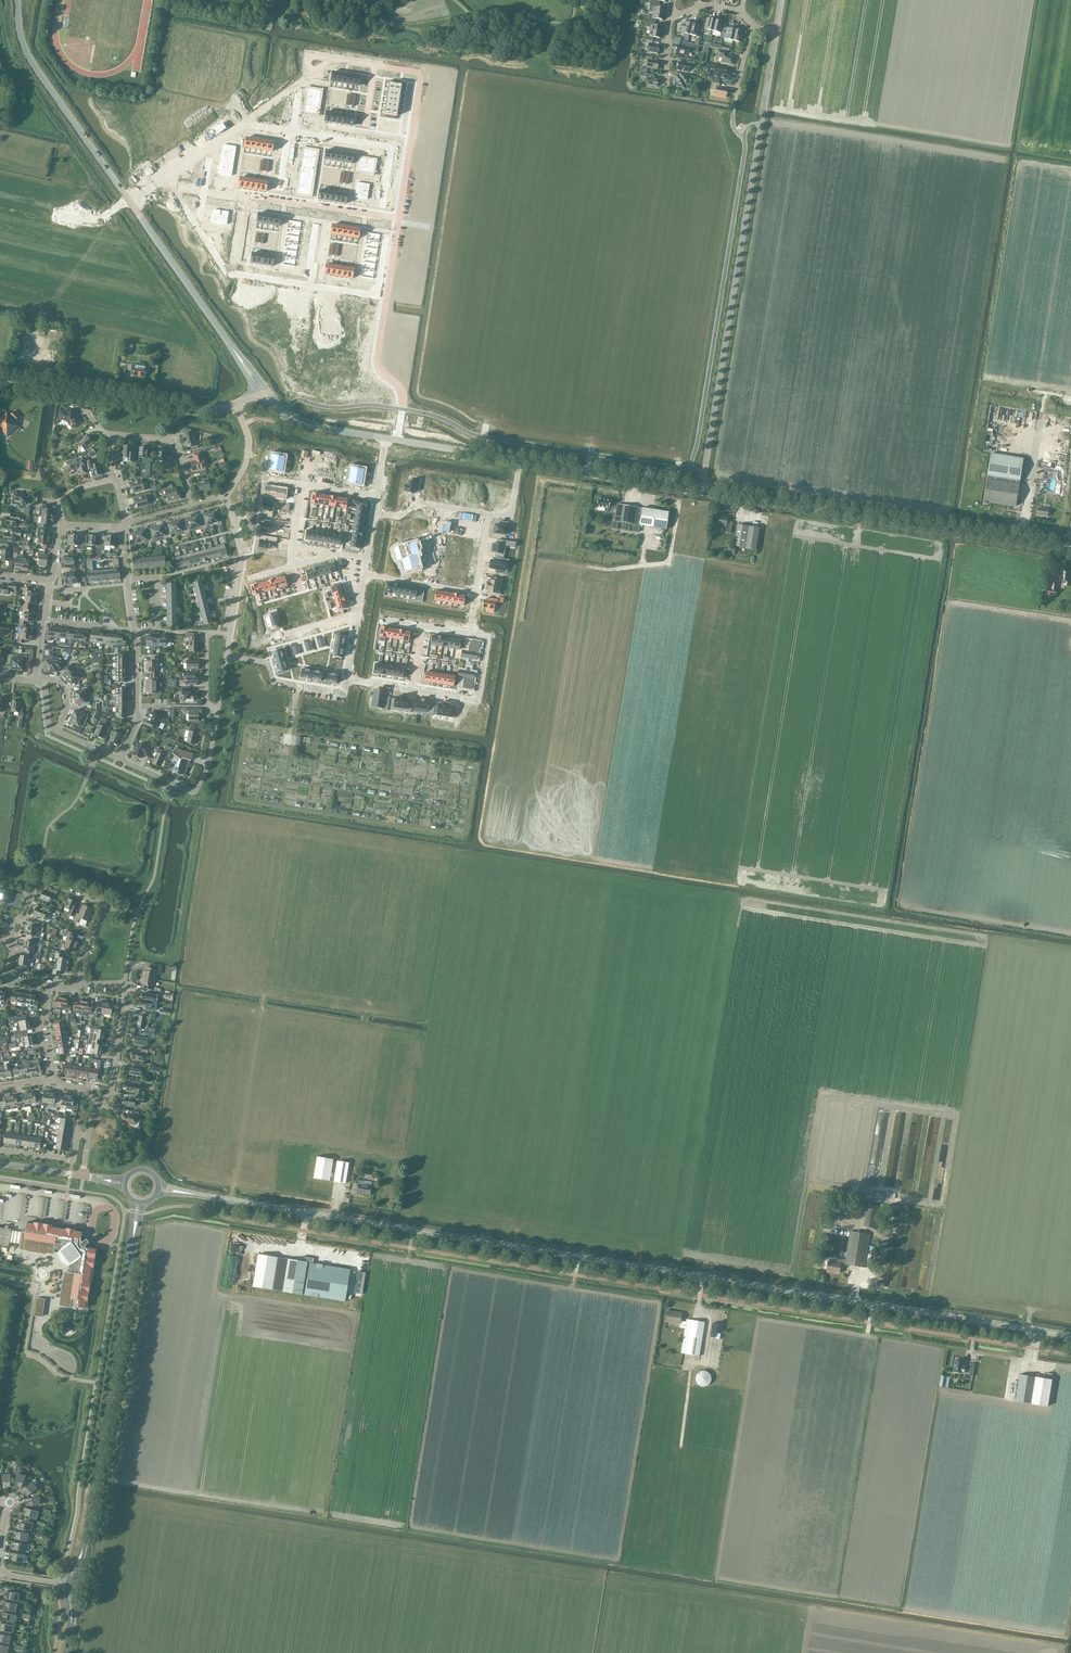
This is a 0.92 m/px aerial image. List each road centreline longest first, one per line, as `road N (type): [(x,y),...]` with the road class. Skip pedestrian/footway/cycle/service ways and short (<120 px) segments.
road 1 (tertiary): [(1070,1337),(187,1193)]
road 2 (tertiary): [(701,488),(776,32)]
road 3 (tertiary): [(16,0),(29,58),(235,352)]
road 4 (tertiary): [(1070,548),(701,488)]
road 5 (tertiary): [(82,1550),(134,1233)]
road 6 (residential): [(236,405),(206,410),(0,384)]
road 7 (residential): [(332,59),(420,77),(397,219)]
road 8 (residential): [(376,496),(302,483),(291,555),(293,565),(333,553),(366,560)]
road 9 (residential): [(468,633),(486,636),(476,699),(346,678)]
road 10 (residential): [(397,219),(378,356),(402,392),(401,409)]
road 11 (residential): [(397,219),(212,190)]
road 12 (tertiary): [(701,488),(520,459)]
road 13 (residential): [(217,708),(195,790),(120,760)]
road 14 (residential): [(346,678),(343,693),(273,682),(267,661),(226,656)]
road 15 (residential): [(230,635),(242,557),(226,497)]
road 16 (residential): [(120,760),(138,719),(133,630)]
road 17 (tertiary): [(258,391),(293,422),(377,443)]
road 18 (tertiary): [(385,424),(307,420),(264,386)]
road 19 (residential): [(190,506),(174,441),(113,436)]
road 20 (residential): [(100,1105),(110,1092),(124,984)]

